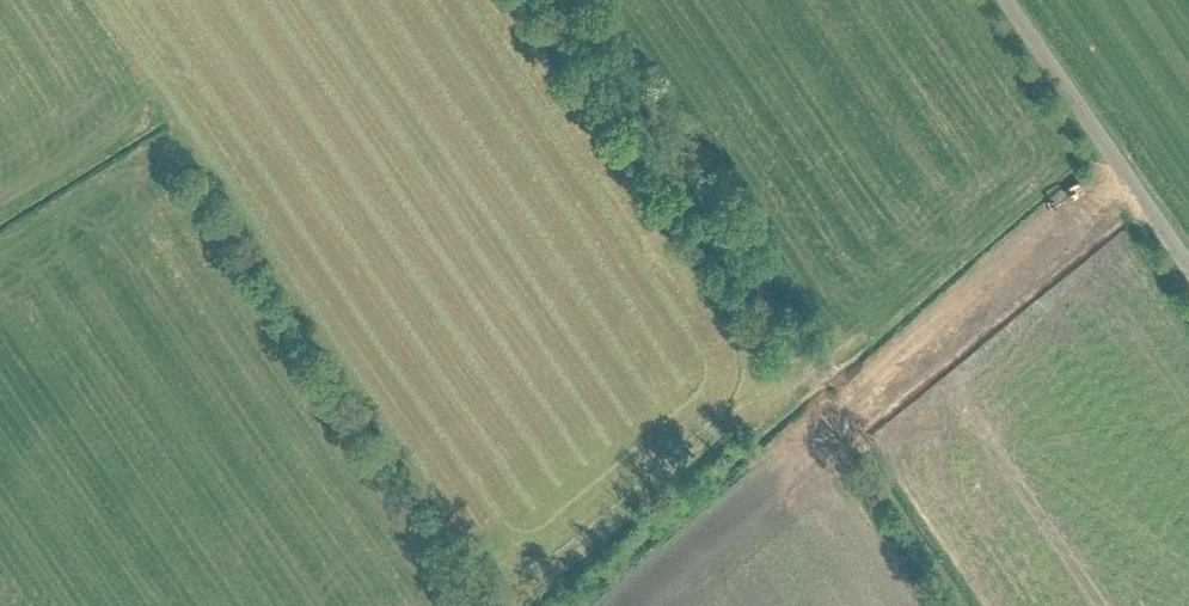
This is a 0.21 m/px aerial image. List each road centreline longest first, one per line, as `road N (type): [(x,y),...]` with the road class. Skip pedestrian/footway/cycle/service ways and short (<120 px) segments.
road 1 (unclassified): [(1188,266),(1006,0)]

